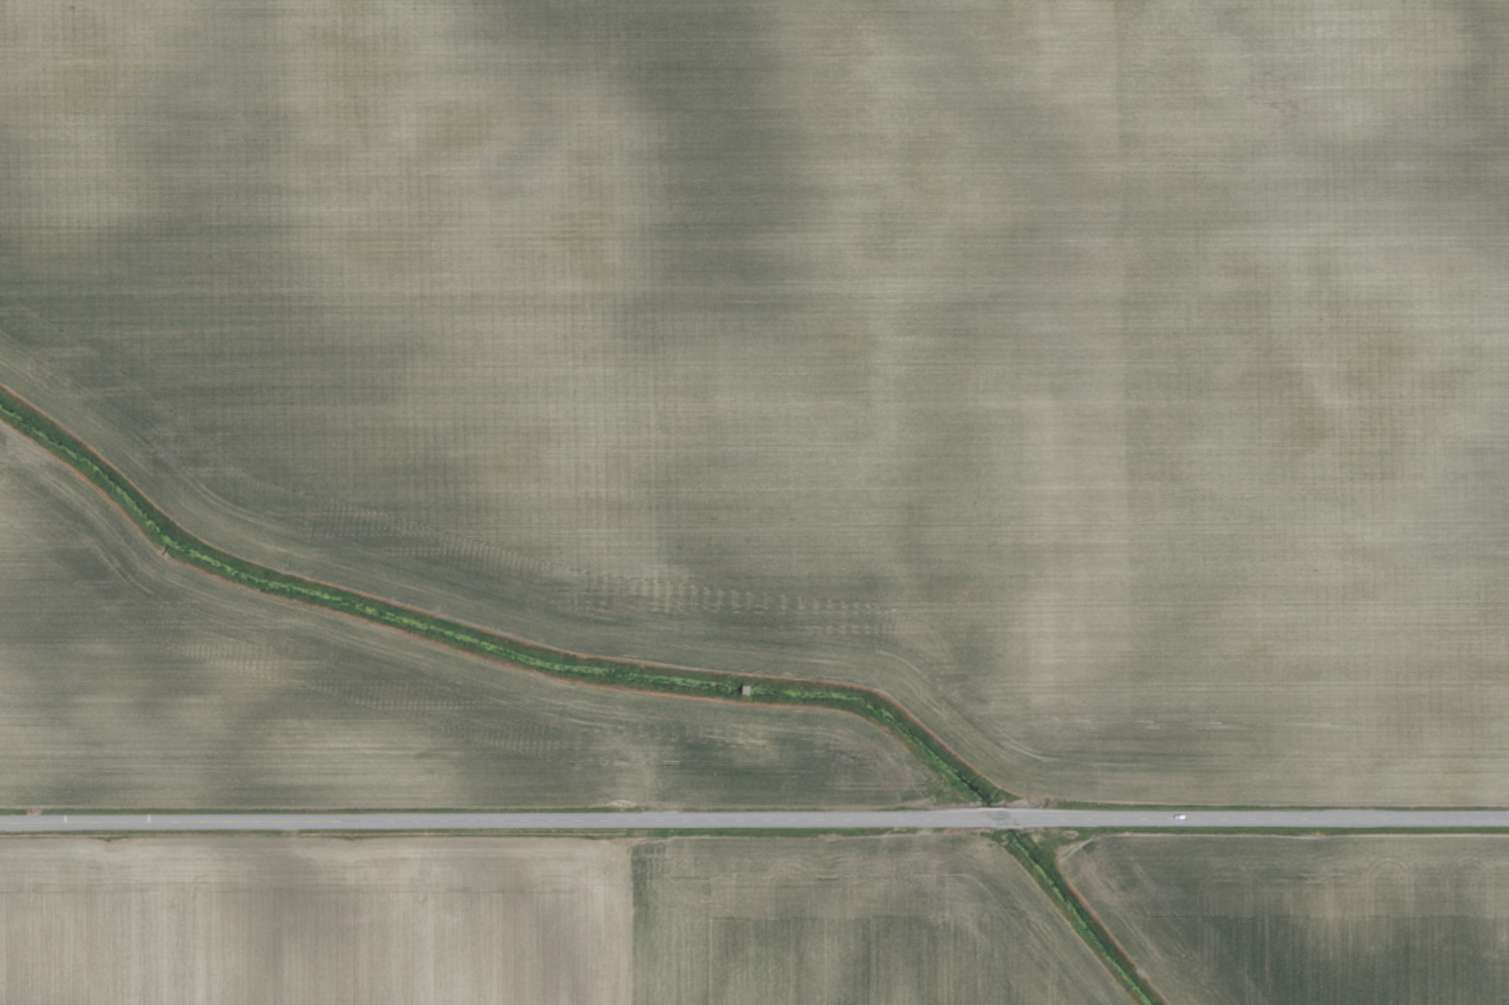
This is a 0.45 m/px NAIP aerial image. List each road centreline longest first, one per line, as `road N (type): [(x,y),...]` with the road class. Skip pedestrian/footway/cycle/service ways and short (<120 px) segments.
road 1 (tertiary): [(1508,810),(0,815)]

